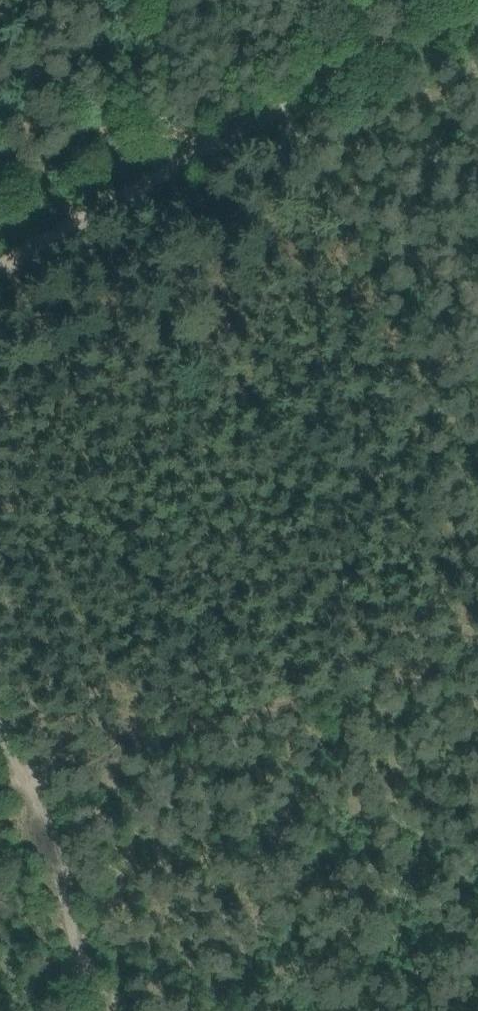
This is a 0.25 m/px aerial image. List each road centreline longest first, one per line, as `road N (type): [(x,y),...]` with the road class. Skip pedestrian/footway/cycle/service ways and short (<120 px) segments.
road 1 (track): [(462,0),(0,268)]
road 2 (track): [(107,1010),(0,717)]

